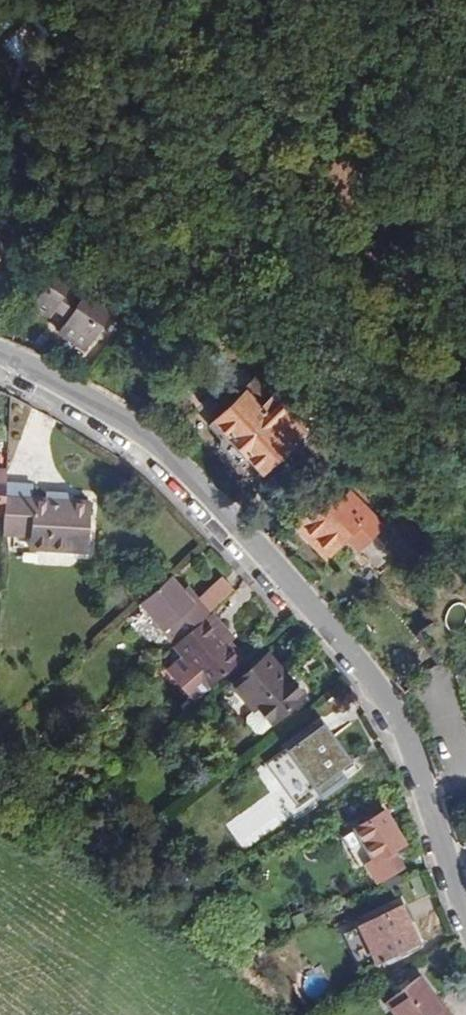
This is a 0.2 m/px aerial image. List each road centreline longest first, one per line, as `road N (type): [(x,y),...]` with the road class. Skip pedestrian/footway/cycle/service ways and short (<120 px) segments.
road 1 (residential): [(465,922),(413,782),(303,591),(166,447),(71,386),(0,358)]

